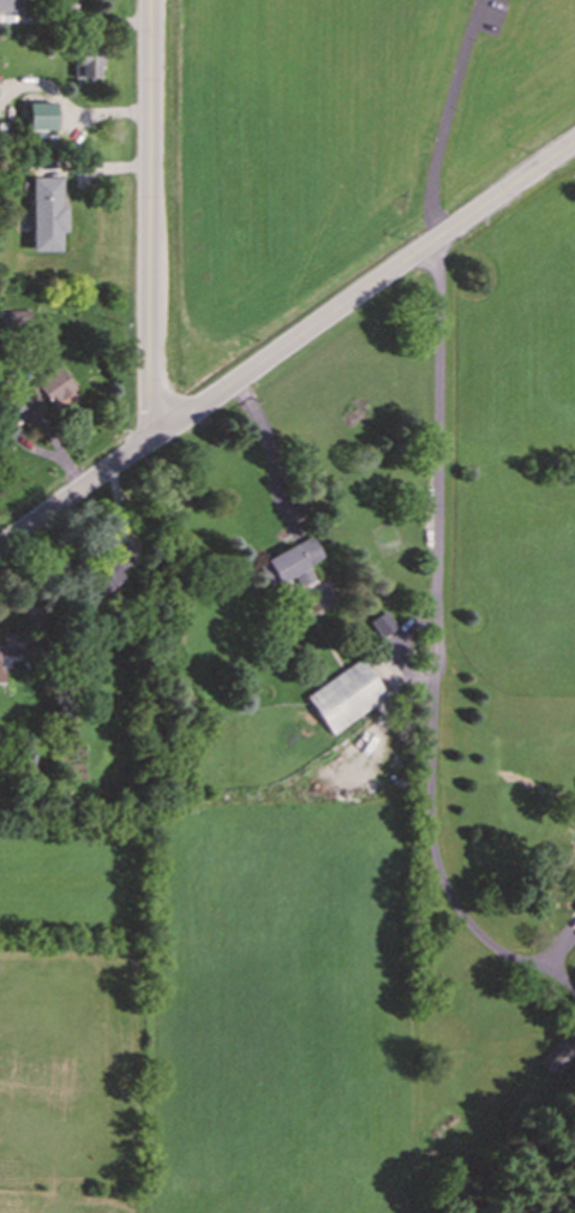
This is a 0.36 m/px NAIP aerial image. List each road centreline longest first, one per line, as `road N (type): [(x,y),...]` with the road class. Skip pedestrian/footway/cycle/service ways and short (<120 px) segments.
road 1 (residential): [(574,142),(0,545)]
road 2 (tertiary): [(152,0),(156,401),(169,429)]

